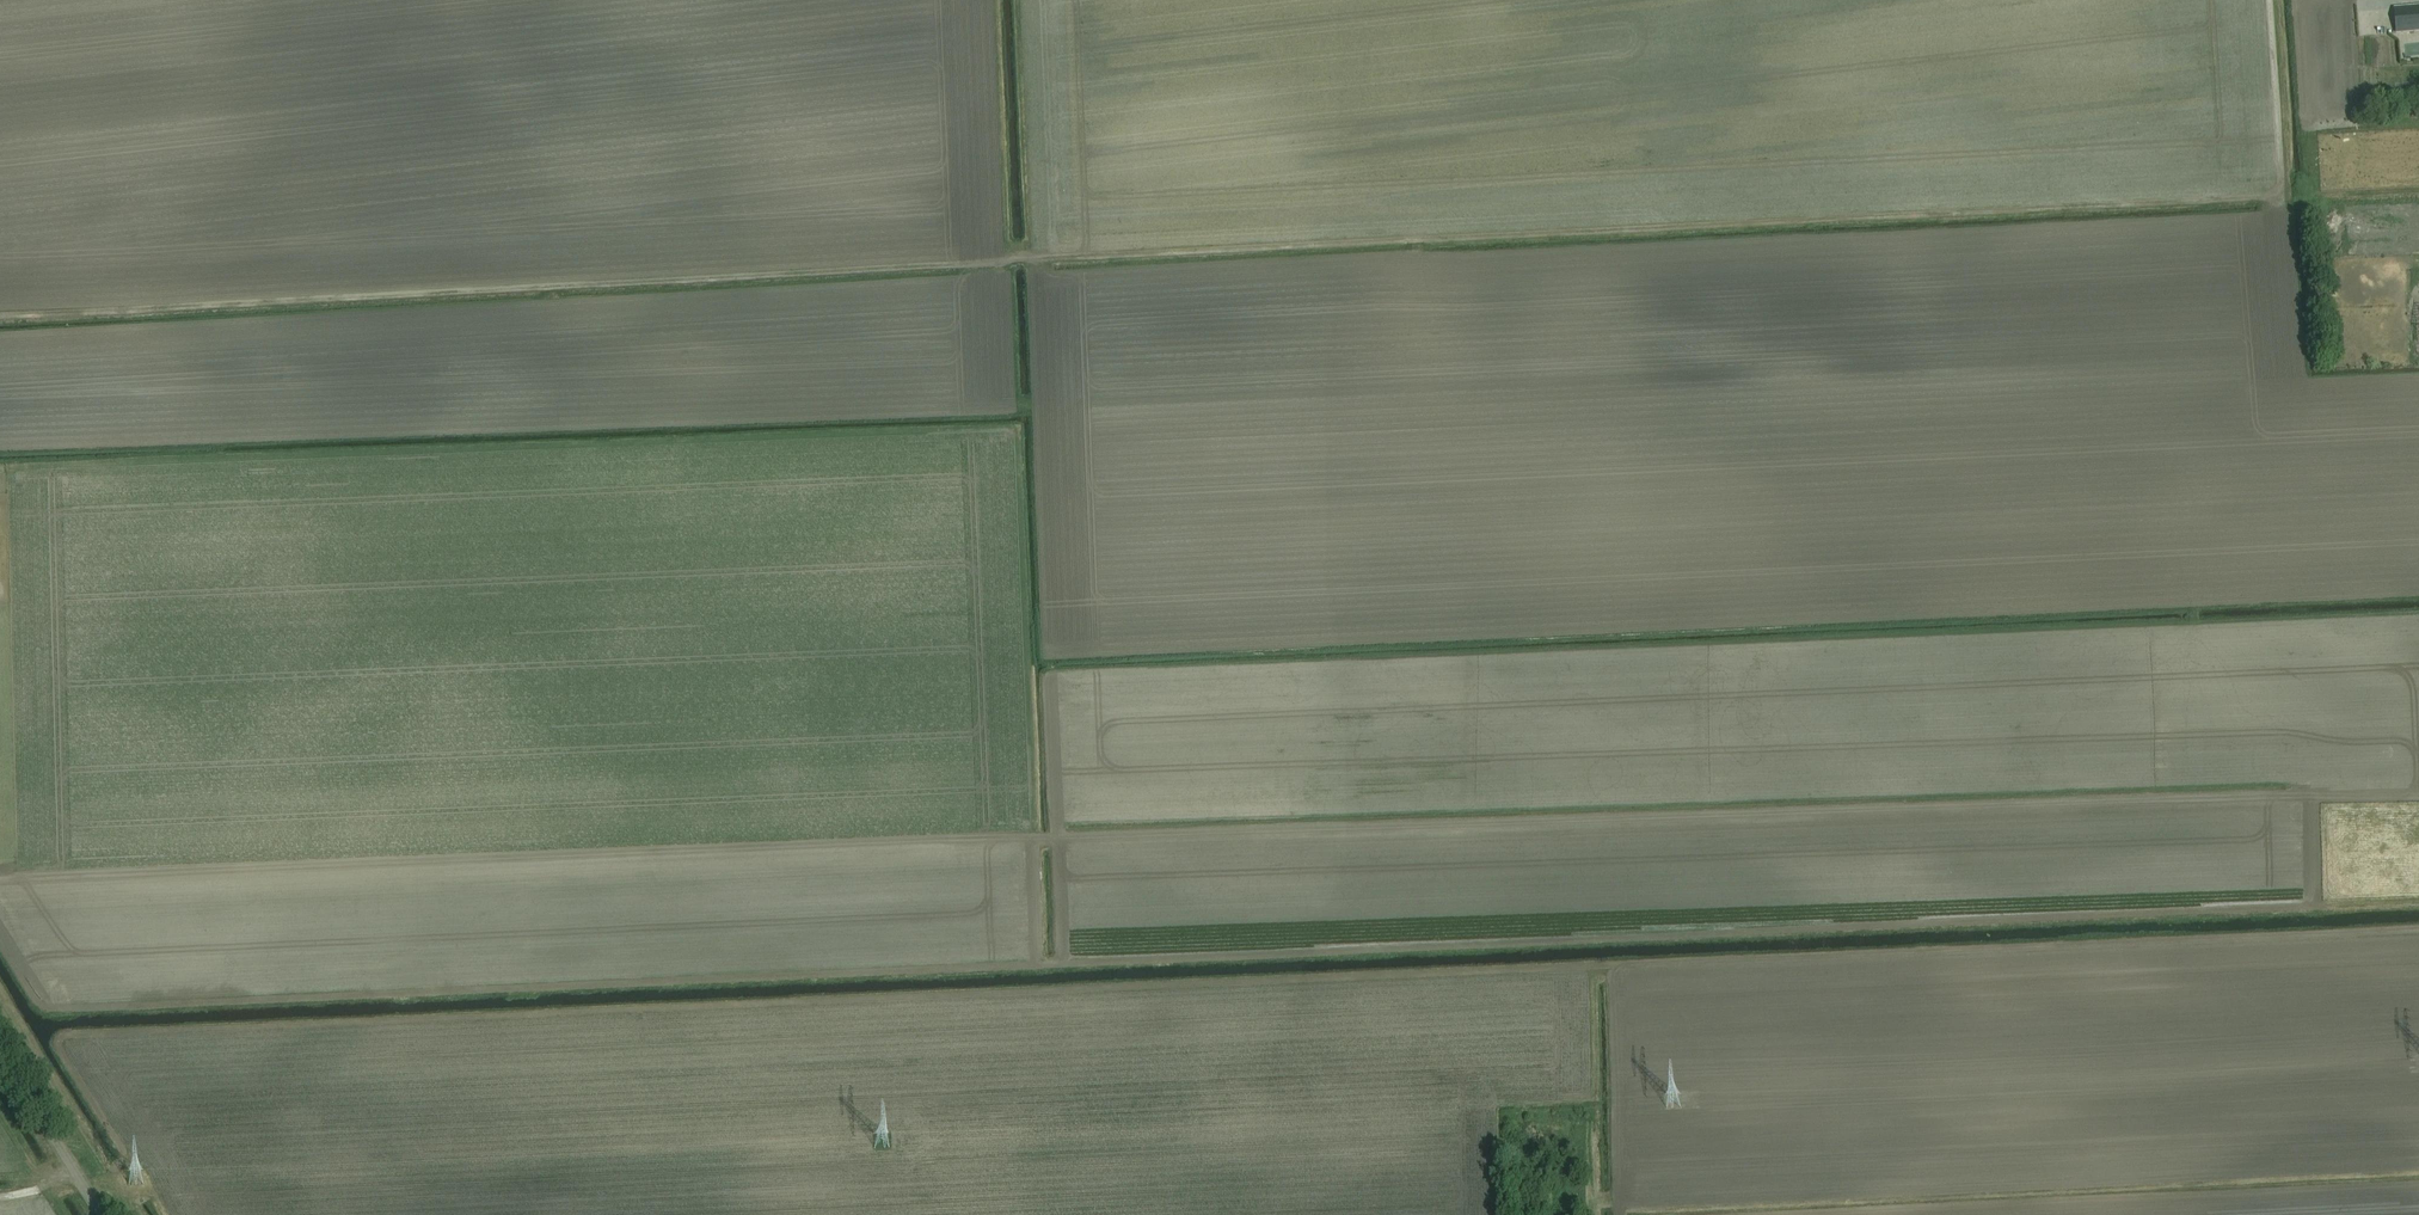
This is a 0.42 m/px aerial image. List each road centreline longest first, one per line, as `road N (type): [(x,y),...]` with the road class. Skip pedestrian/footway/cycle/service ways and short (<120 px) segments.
road 1 (track): [(0,311),(2256,199),(2277,191)]
road 2 (unclassified): [(101,1214),(0,1052)]

